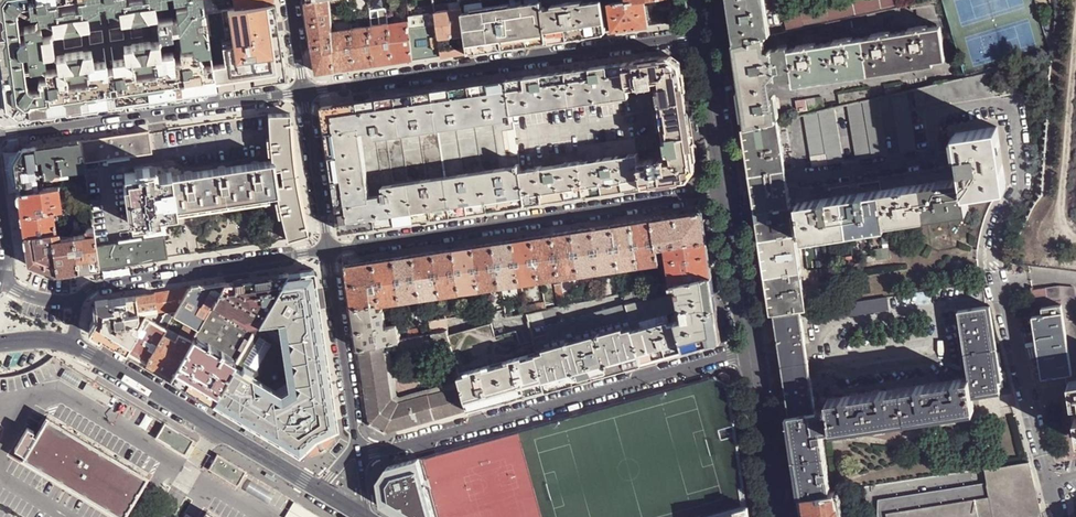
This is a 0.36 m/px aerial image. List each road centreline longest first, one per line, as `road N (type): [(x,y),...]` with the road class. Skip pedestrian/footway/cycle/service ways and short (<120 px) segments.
road 1 (residential): [(705,36),(302,92)]
road 2 (residential): [(359,454),(750,352)]
road 3 (residential): [(328,250),(726,187)]
road 4 (residential): [(302,92),(0,135)]
road 5 (secondary): [(74,347),(318,490)]
road 6 (residential): [(76,302),(95,286),(328,250)]
road 7 (residential): [(328,250),(359,454)]
road 8 (track): [(1075,37),(1062,210),(1075,237)]
road 9 (tertiary): [(750,352),(726,187)]
road 10 (tertiary): [(774,516),(750,352)]
road 11 (residential): [(302,92),(328,250)]
road 12 (tertiary): [(726,187),(705,36)]

